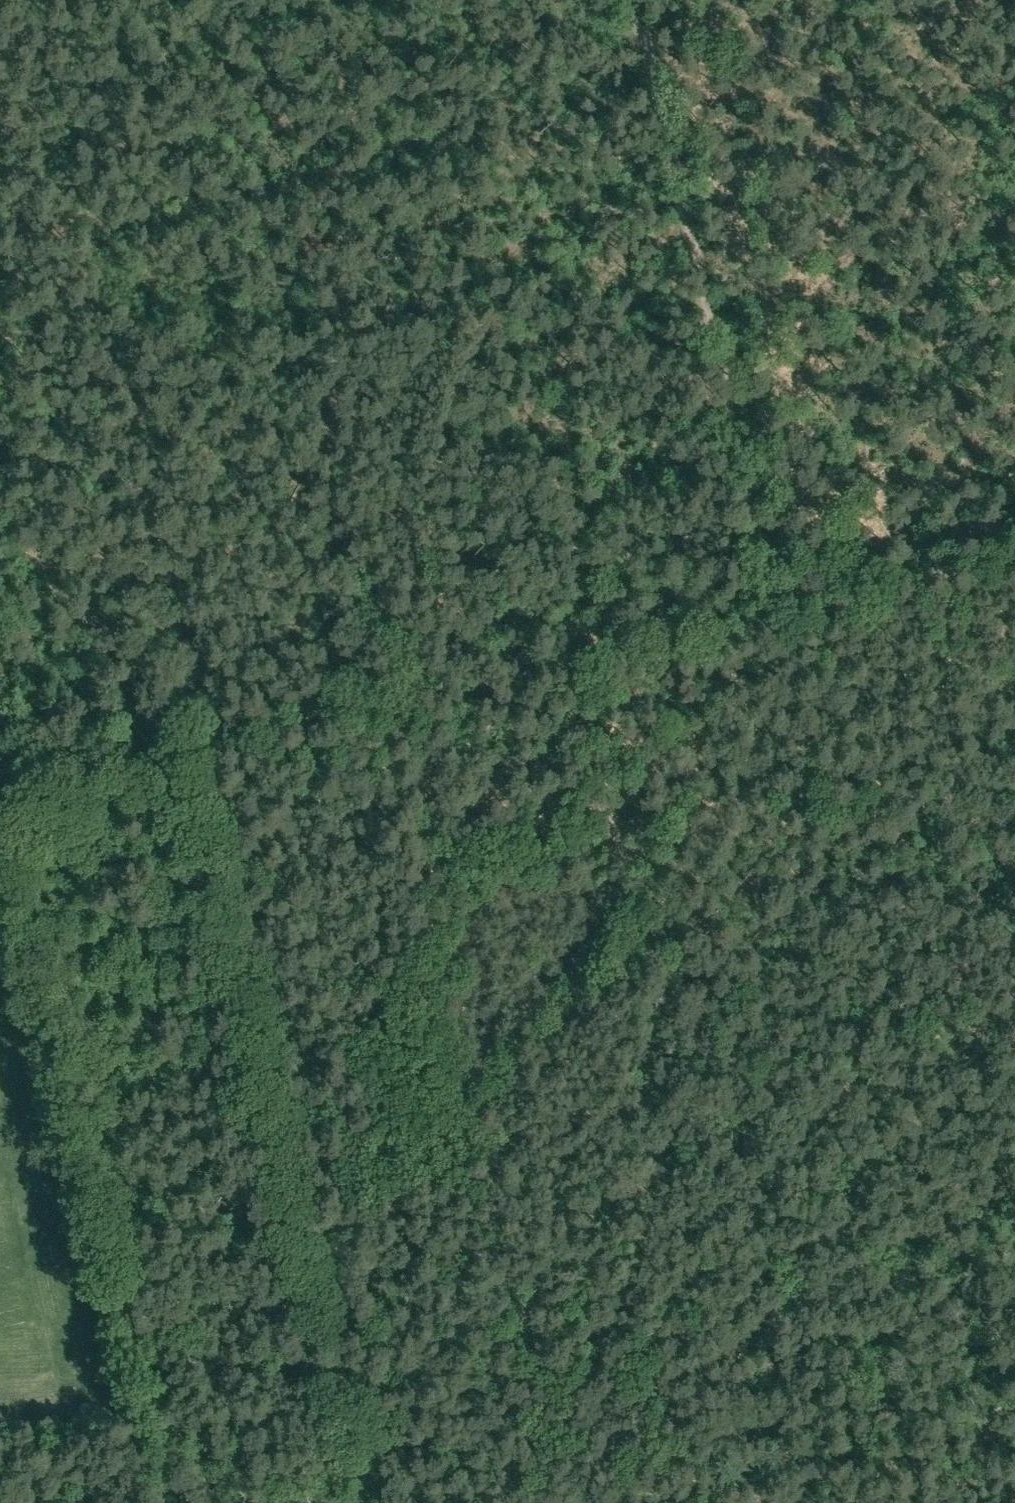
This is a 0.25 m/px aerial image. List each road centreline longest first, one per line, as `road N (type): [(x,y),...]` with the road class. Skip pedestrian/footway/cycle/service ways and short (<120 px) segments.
road 1 (track): [(779,608),(0,806)]
road 2 (track): [(638,0),(779,608)]
road 3 (track): [(779,608),(1014,555)]

